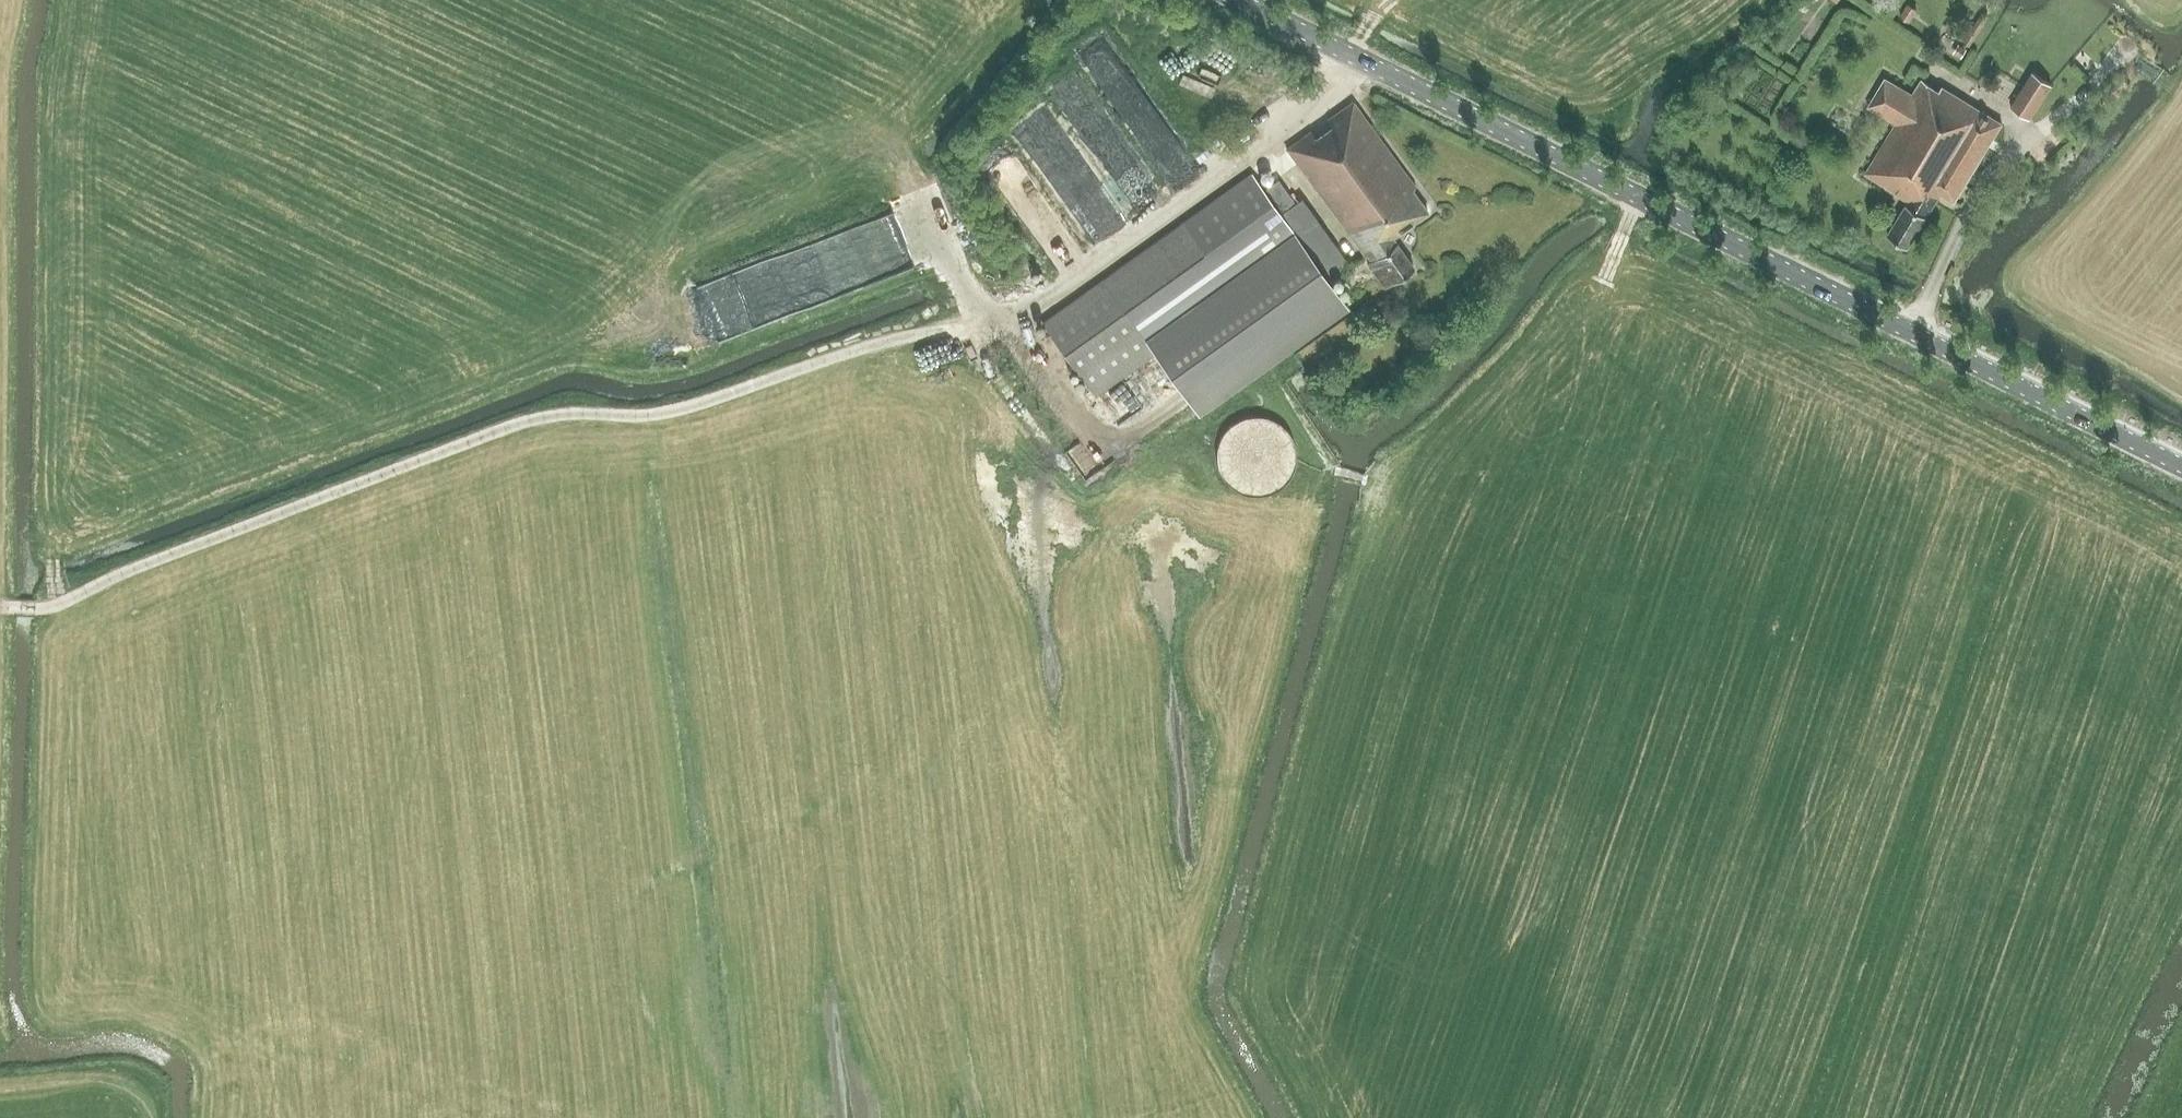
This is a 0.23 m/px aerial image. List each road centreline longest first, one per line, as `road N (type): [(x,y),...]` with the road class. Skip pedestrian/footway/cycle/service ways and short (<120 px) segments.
road 1 (tertiary): [(2181,468),(1238,0)]

